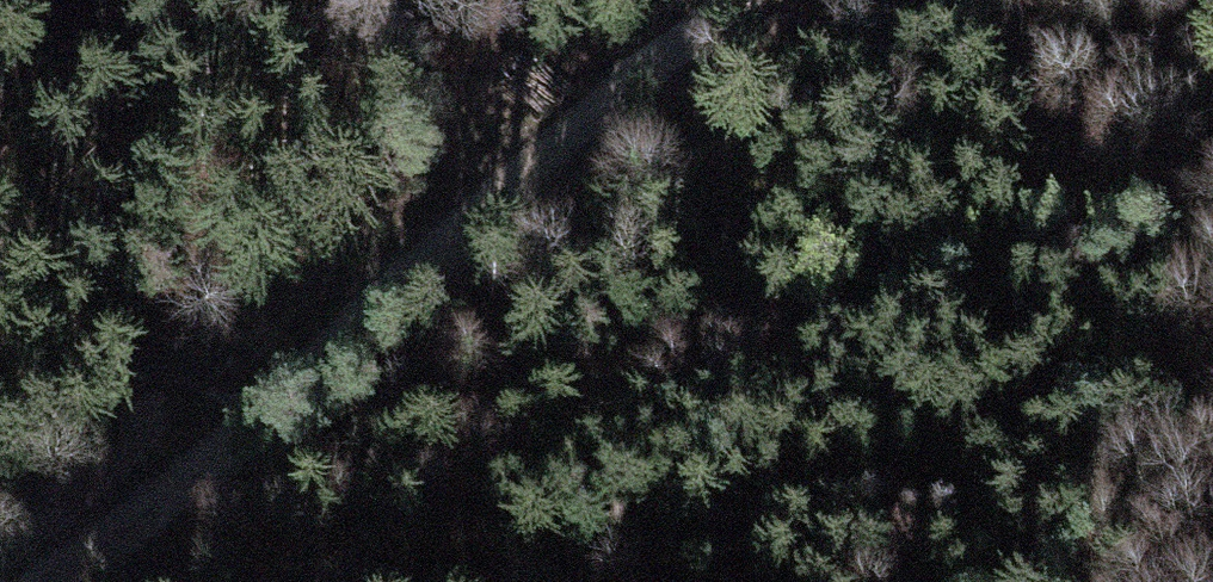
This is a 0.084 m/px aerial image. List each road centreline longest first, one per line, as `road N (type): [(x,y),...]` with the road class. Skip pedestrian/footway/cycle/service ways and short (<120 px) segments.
road 1 (track): [(755,0),(32,581)]
road 2 (track): [(609,581),(799,534),(1212,372)]
road 3 (track): [(99,531),(380,581)]

